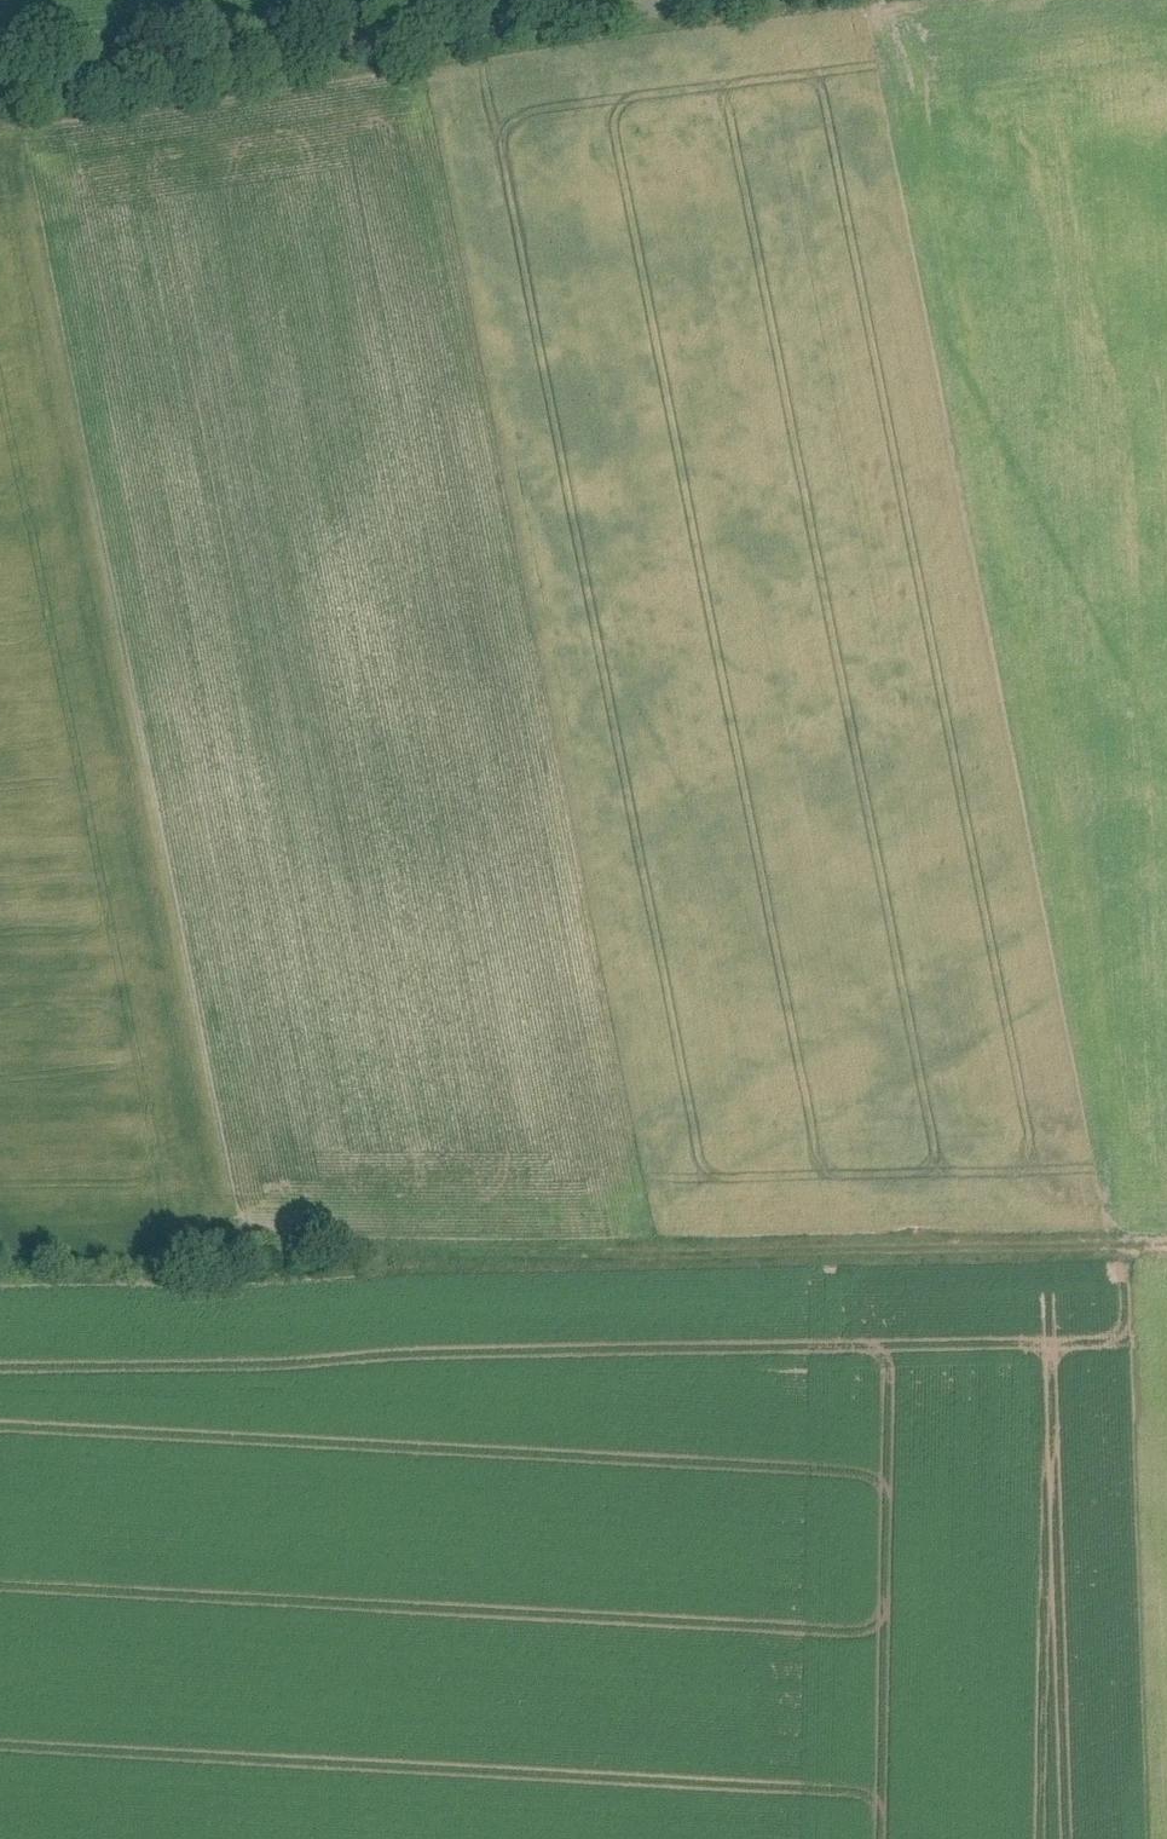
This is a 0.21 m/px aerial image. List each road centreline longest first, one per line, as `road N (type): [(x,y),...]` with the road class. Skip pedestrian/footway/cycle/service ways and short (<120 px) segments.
road 1 (track): [(1166,1243),(380,1252)]
road 2 (unclassified): [(0,93),(733,0)]

